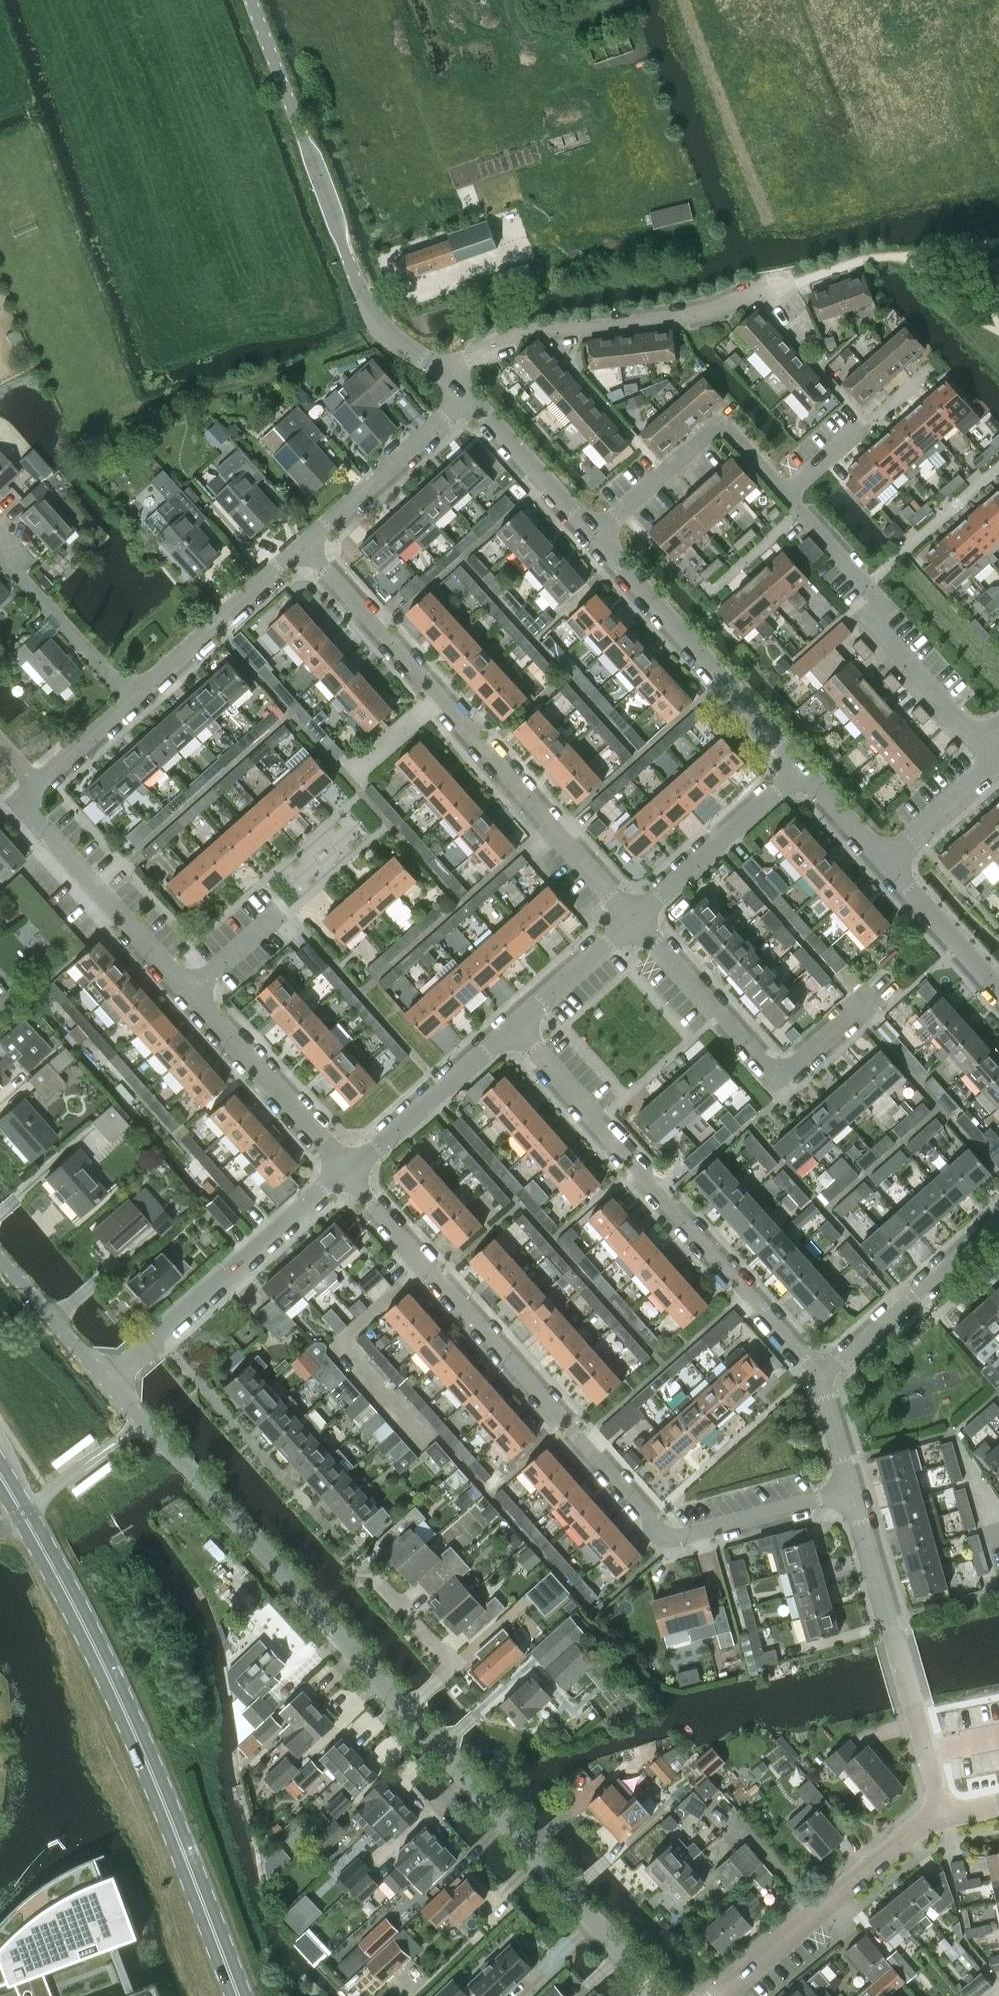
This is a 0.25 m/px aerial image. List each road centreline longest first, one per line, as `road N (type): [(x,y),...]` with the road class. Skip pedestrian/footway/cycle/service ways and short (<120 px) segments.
road 1 (residential): [(661,1995),(106,1384)]
road 2 (residential): [(850,1490),(673,1533),(349,1171)]
road 3 (primary): [(240,1995),(149,1768),(0,1475)]
road 4 (residential): [(634,914),(304,546)]
road 5 (residential): [(820,1378),(508,1029)]
road 6 (tertiary): [(437,372),(382,336),(249,0)]
road 7 (residential): [(437,372),(531,331),(653,320),(790,287)]
road 8 (residential): [(876,995),(791,1075),(778,1075),(634,914)]
road 9 (residential): [(943,1812),(850,1490)]
road 10 (residential): [(979,748),(869,625),(867,587),(784,498)]
road 11 (residential): [(106,1384),(349,1171)]
road 12 (tertiary): [(800,768),(597,537)]
road 13 (residential): [(722,1995),(943,1812)]
road 14 (residential): [(192,995),(31,815),(23,799),(35,785)]
road 15 (residential): [(998,1223),(820,1378)]
road 16 (residential): [(349,1171),(192,995)]
road 17 (residential): [(133,698),(304,546)]
road 18 (residential): [(634,914),(800,768)]
road 19 (residential): [(304,546),(469,399)]
road 20 (residential): [(349,1171),(508,1029)]
road 21 (residential): [(133,698),(0,549)]
road 22 (tertiary): [(597,537),(469,399)]
road 23 (residential): [(508,1029),(634,914)]
road 24 (residential): [(597,537),(712,439),(729,434)]
road 25 (tertiary): [(998,988),(889,863)]
road 26 (unclassified): [(0,1264),(106,1384)]
road 27 (residential): [(889,863),(980,780),(979,748)]
road 28 (residential): [(35,785),(133,698)]
road 29 (tertiary): [(889,863),(800,768)]
road 30 (residential): [(192,995),(287,912)]

